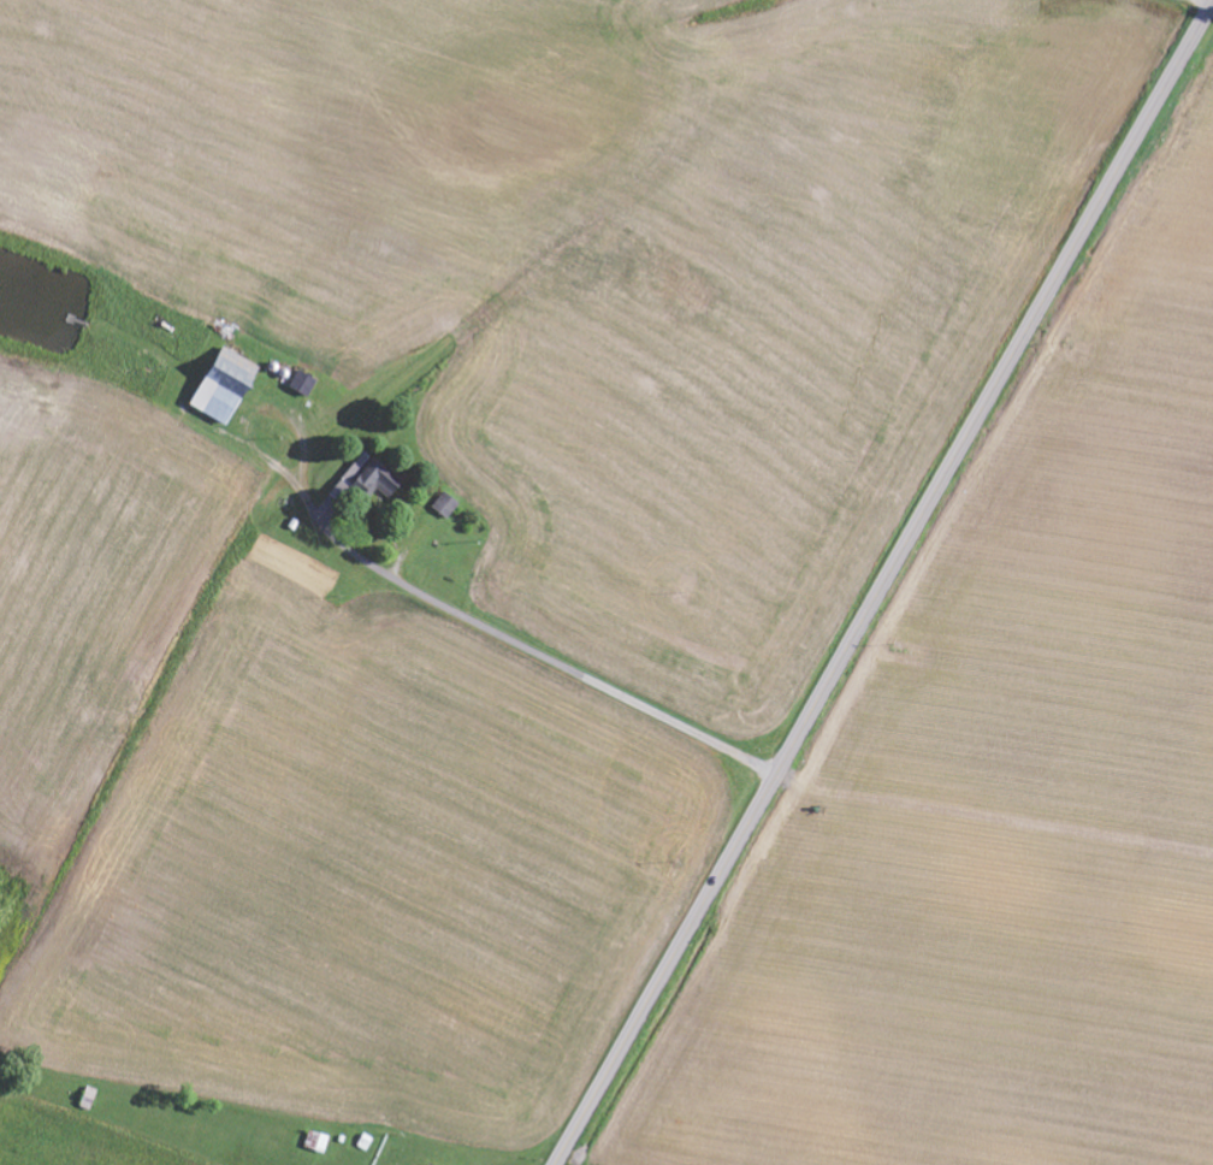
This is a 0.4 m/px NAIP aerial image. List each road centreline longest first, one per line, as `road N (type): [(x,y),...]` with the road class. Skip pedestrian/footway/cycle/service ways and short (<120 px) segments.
road 1 (secondary): [(555,1164),(1212,6)]

